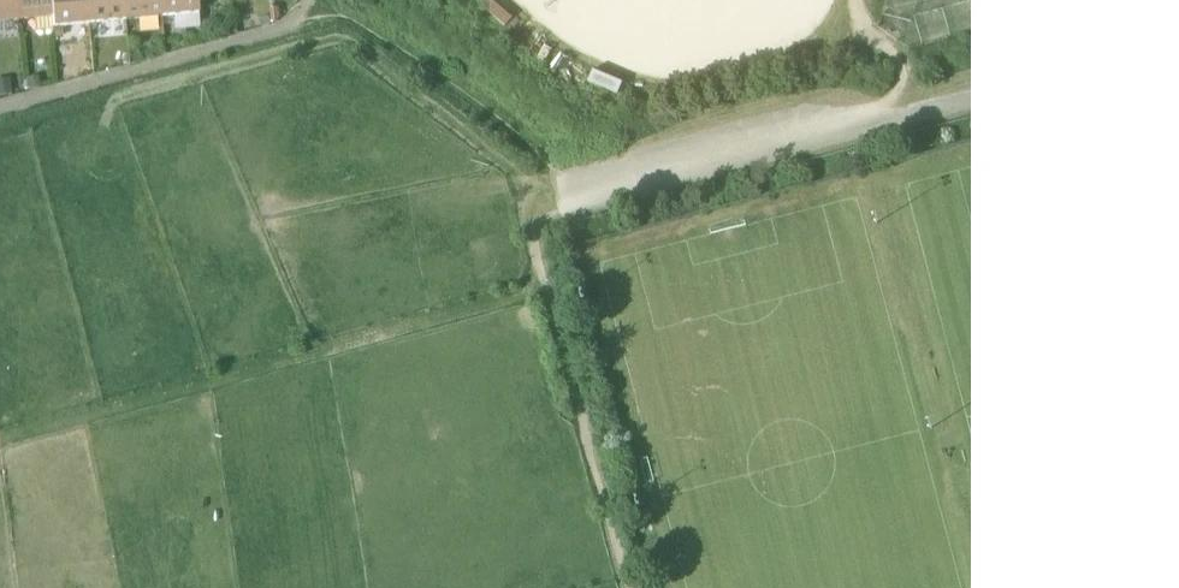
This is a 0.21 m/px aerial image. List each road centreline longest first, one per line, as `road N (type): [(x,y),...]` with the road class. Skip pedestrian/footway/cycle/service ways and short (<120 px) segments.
road 1 (track): [(628,587),(541,260),(542,220),(562,196)]
road 2 (track): [(874,114),(899,84),(900,65),(890,47),(852,36),(850,0)]

